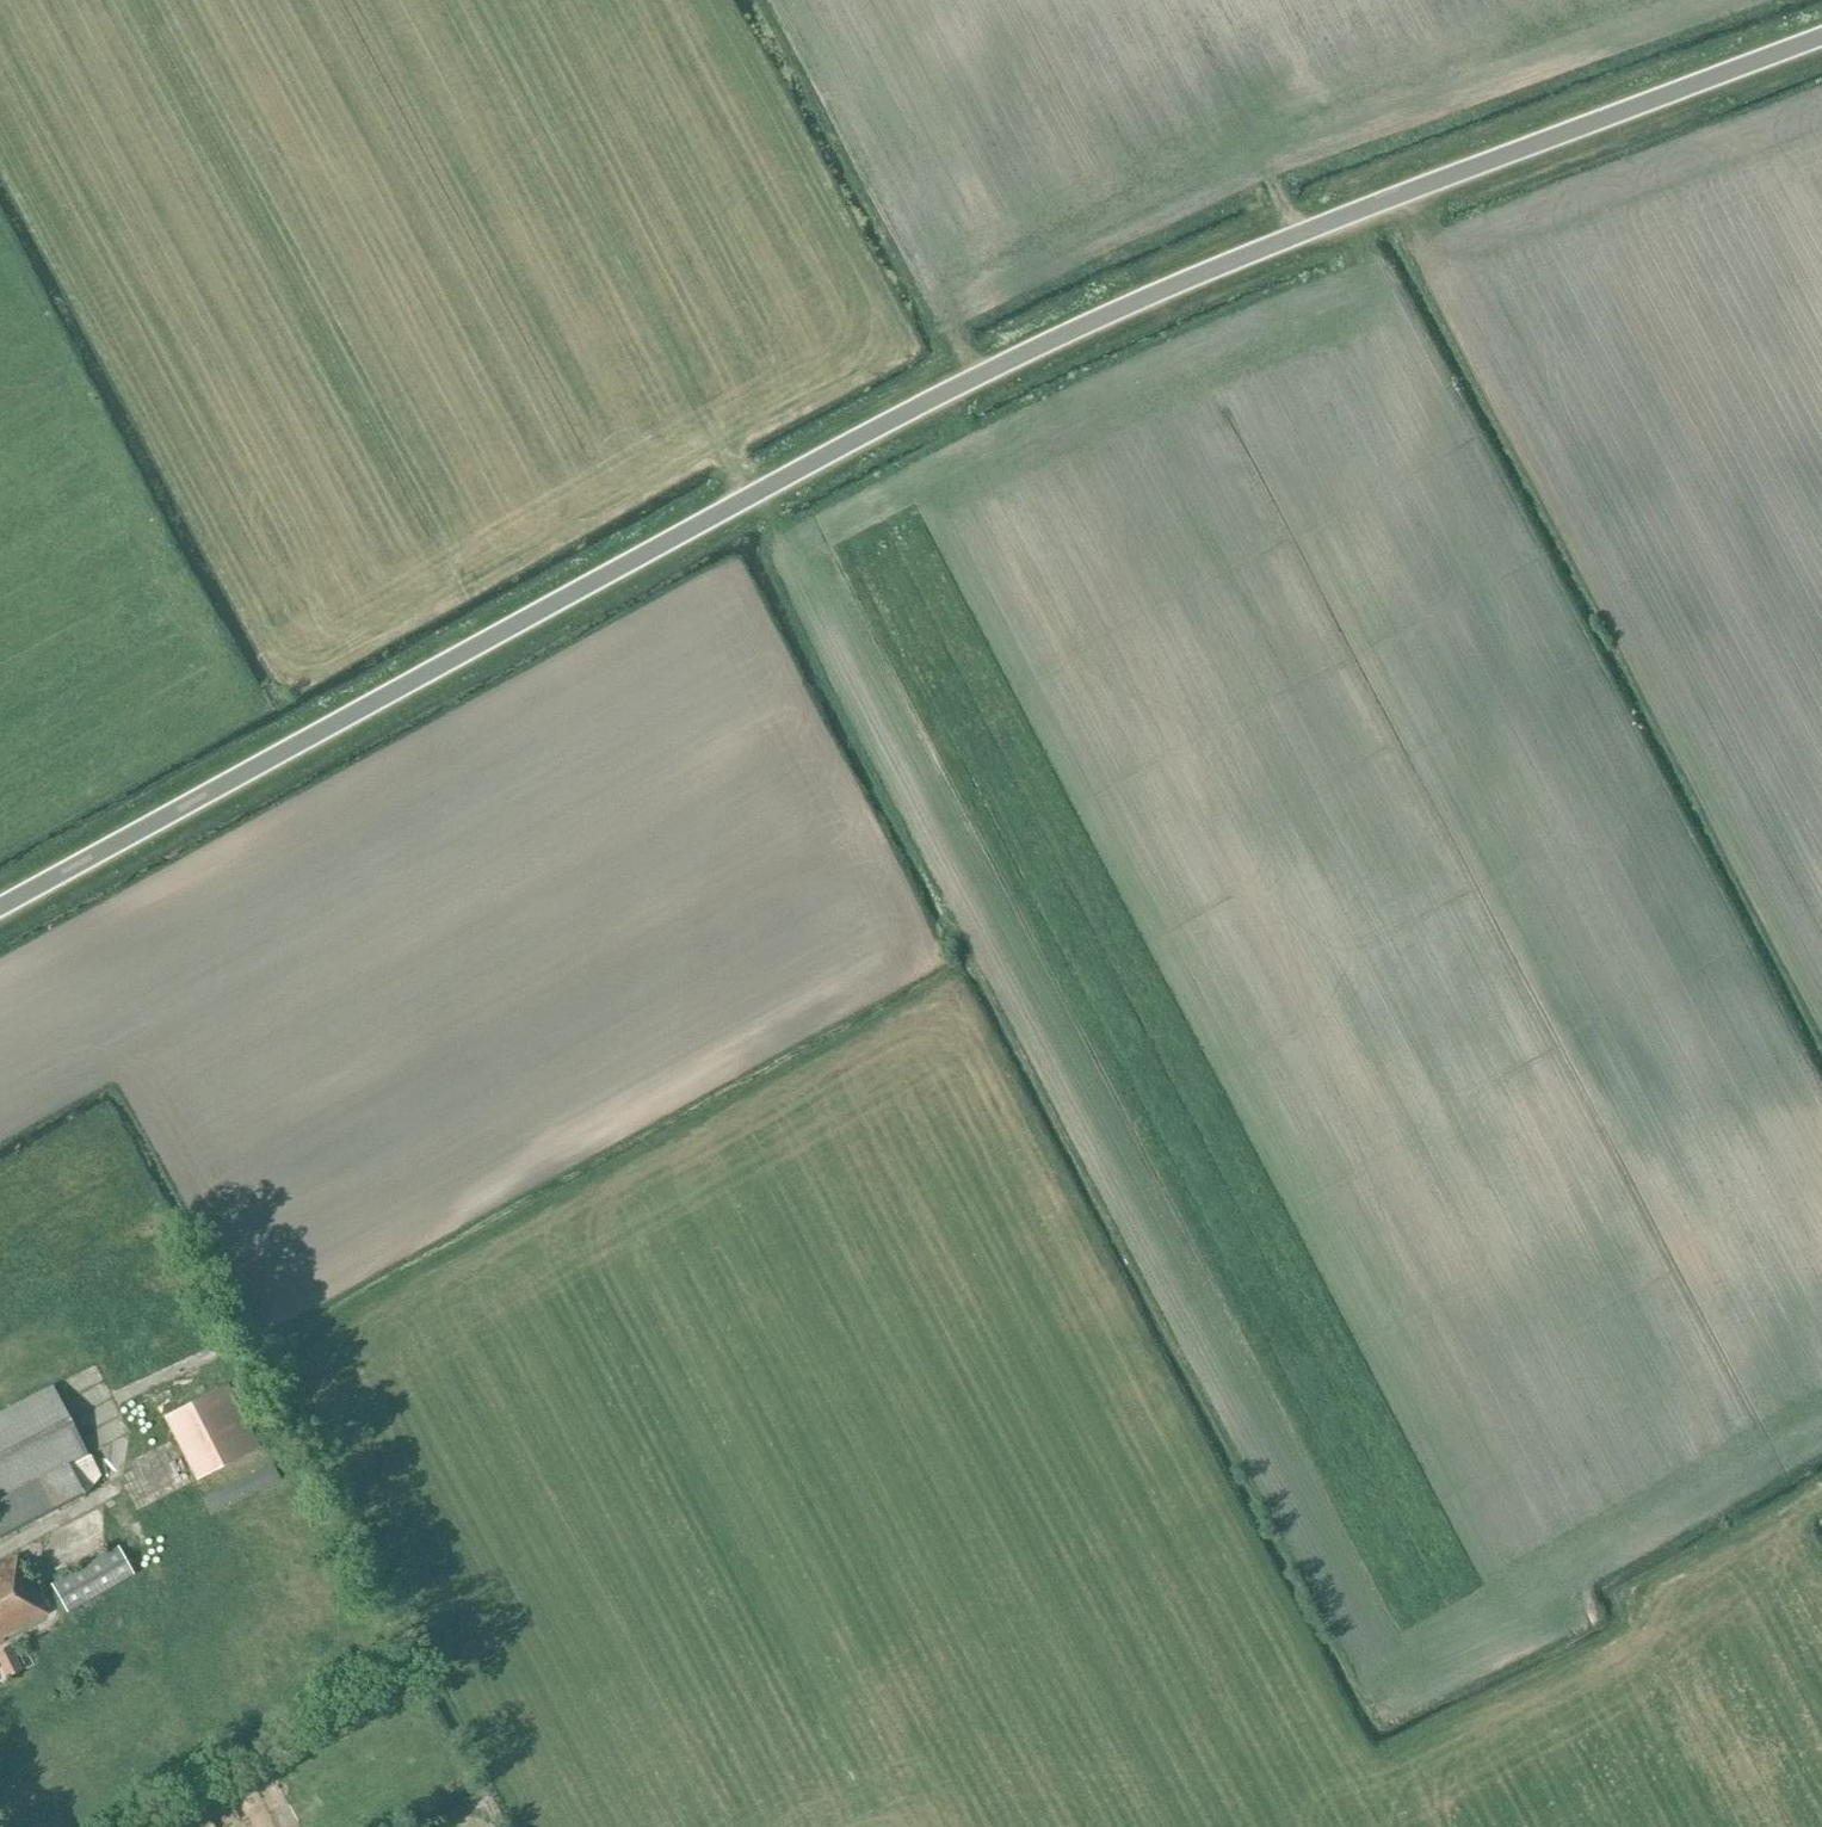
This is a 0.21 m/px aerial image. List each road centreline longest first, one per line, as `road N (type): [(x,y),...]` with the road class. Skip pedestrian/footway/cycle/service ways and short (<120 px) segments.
road 1 (tertiary): [(0,906),(433,668),(1485,151),(1821,28)]

